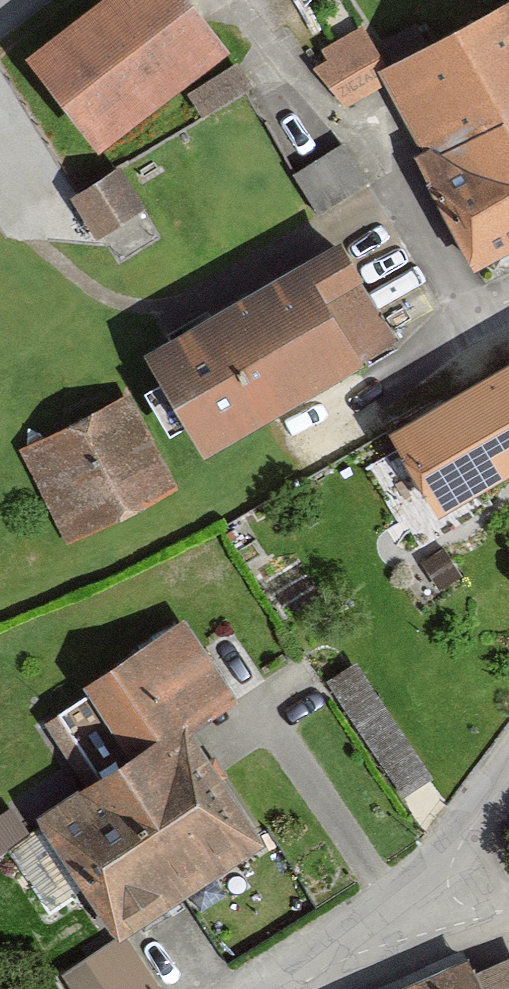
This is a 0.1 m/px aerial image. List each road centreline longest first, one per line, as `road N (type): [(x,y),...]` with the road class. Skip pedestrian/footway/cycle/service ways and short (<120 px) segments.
road 1 (residential): [(408,915),(508,771)]
road 2 (residential): [(285,988),(408,915)]

